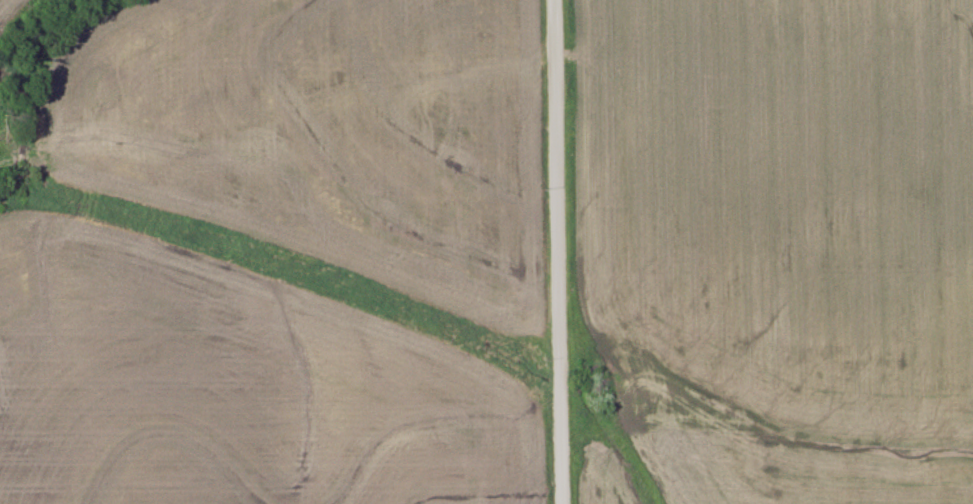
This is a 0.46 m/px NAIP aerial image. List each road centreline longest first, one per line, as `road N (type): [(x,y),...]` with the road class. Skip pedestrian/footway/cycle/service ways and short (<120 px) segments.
road 1 (residential): [(563,503),(554,0)]

